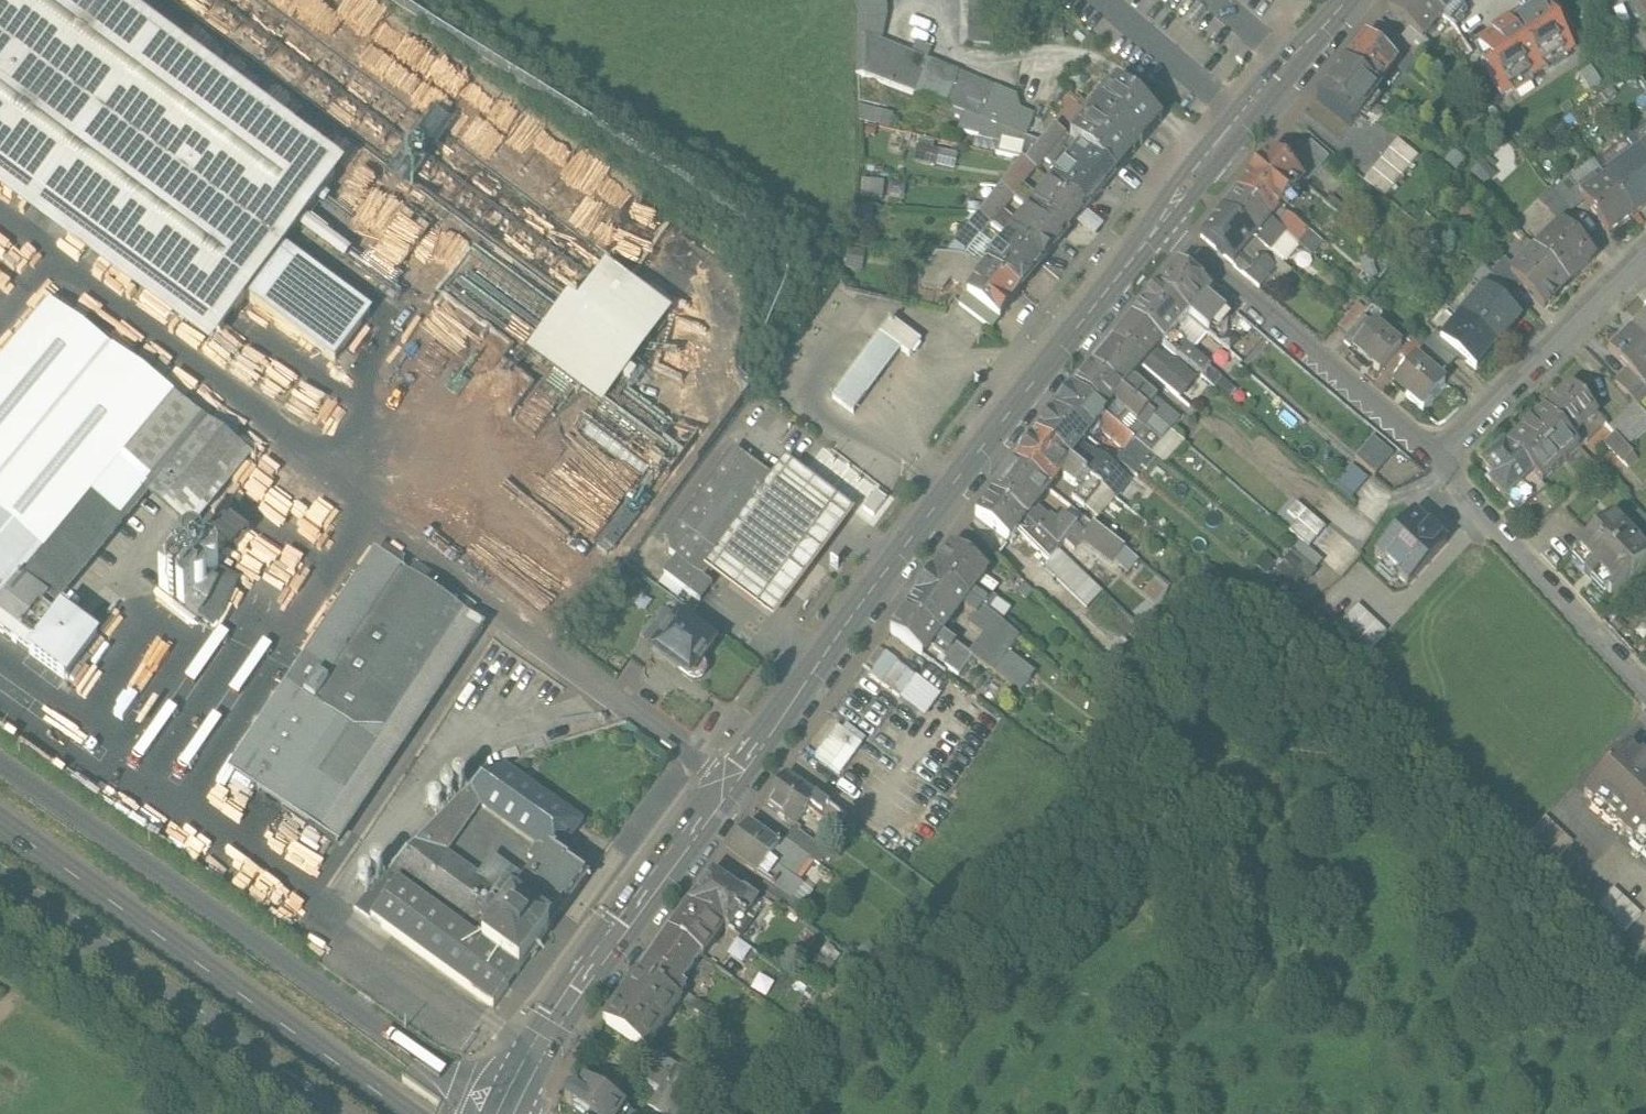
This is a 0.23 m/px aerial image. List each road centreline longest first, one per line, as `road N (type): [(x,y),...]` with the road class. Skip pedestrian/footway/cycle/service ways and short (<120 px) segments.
road 1 (secondary): [(1159,221),(621,924),(550,1026),(504,1113)]
road 2 (secondary): [(495,1113),(0,760)]
road 3 (secondary): [(0,819),(420,1113)]
road 4 (secondary): [(0,877),(338,1113)]
road 5 (residential): [(1159,221),(1435,459)]
road 6 (residential): [(1435,459),(1645,689)]
road 7 (residential): [(1435,459),(1645,256)]
road 8 (secondary): [(1344,0),(1159,221)]

